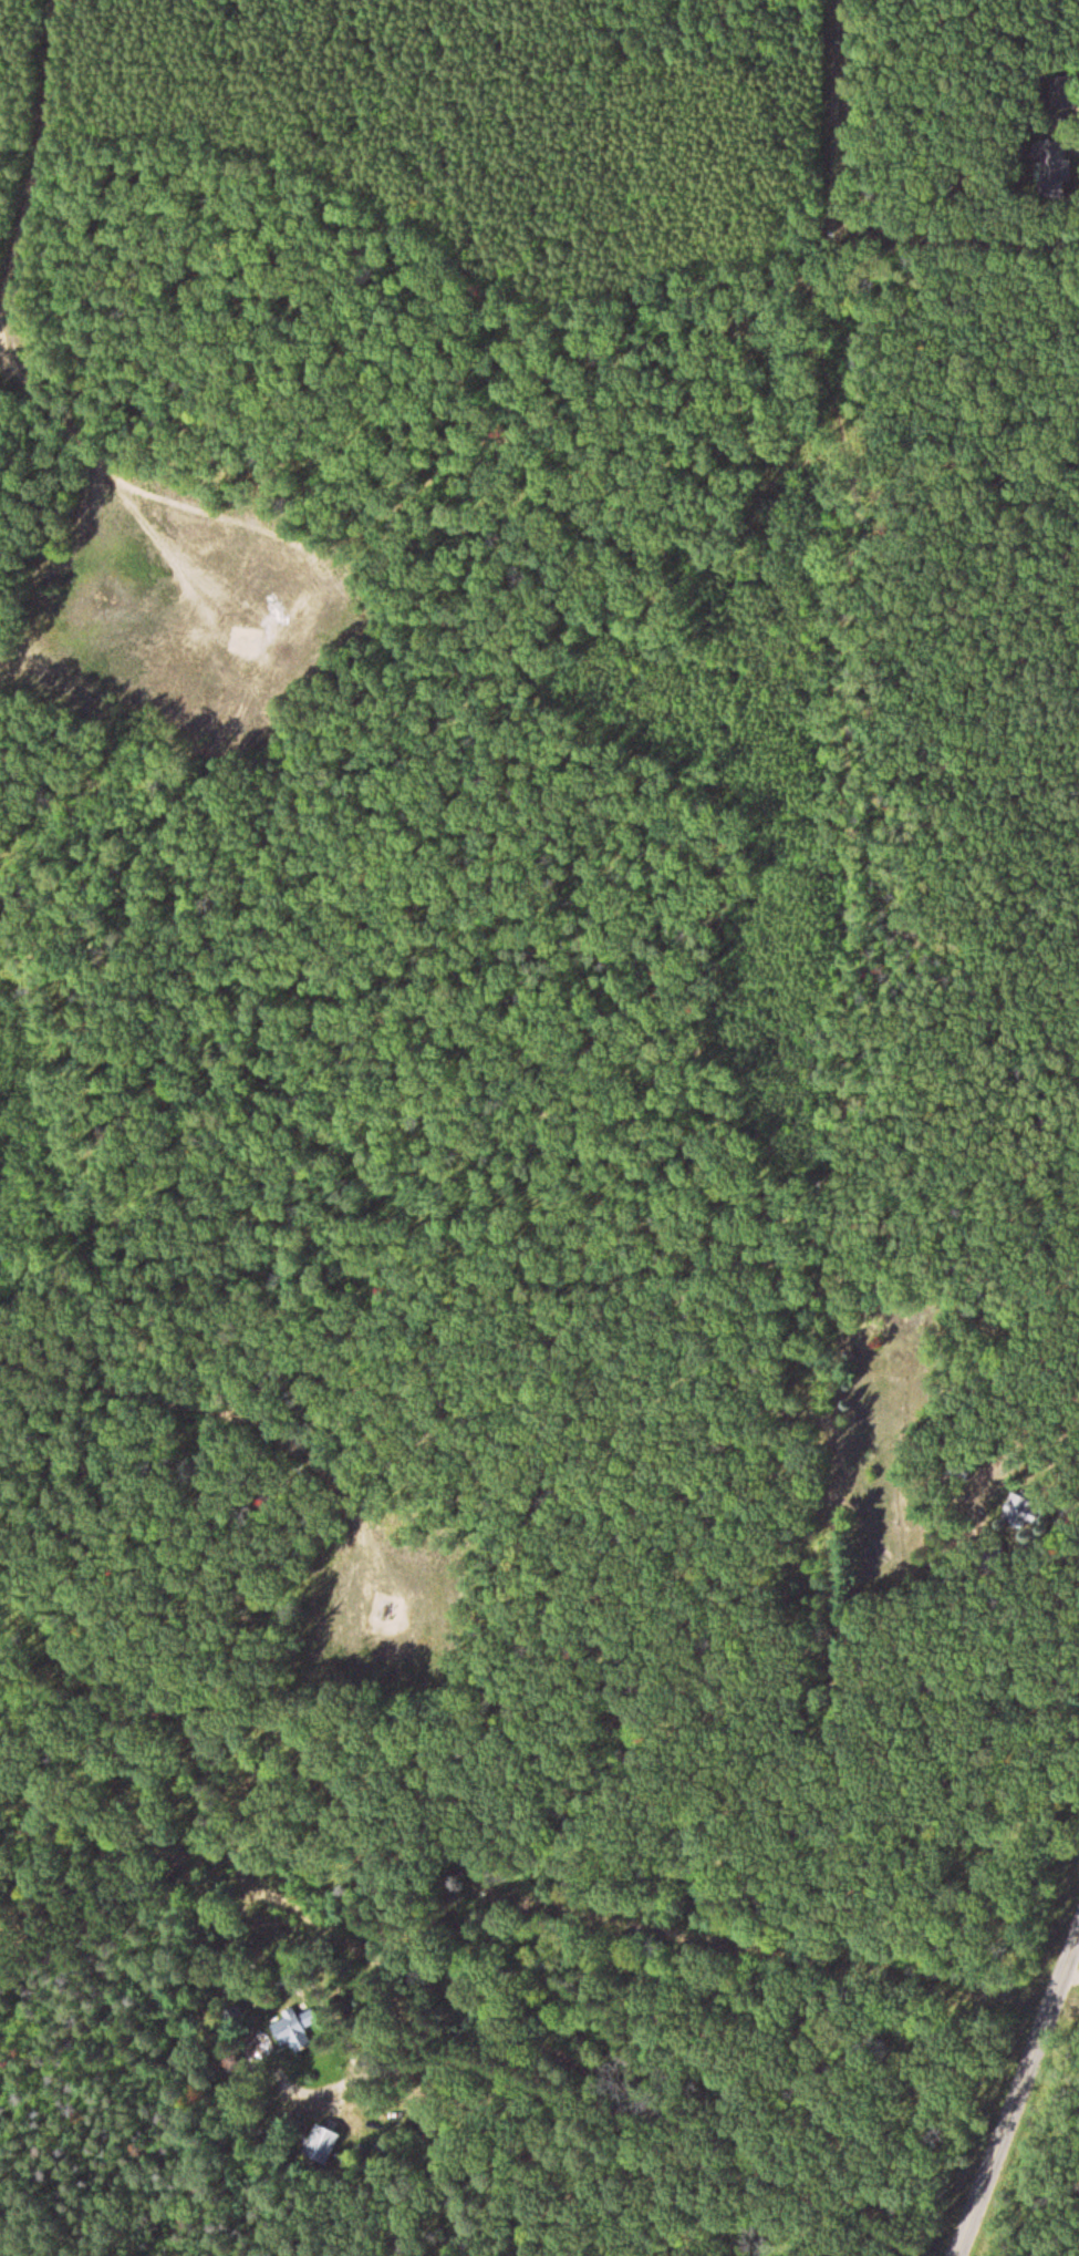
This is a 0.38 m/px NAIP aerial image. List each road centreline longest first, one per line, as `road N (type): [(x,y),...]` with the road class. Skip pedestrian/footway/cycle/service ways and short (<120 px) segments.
road 1 (tertiary): [(959,2255),(1078,1941)]

